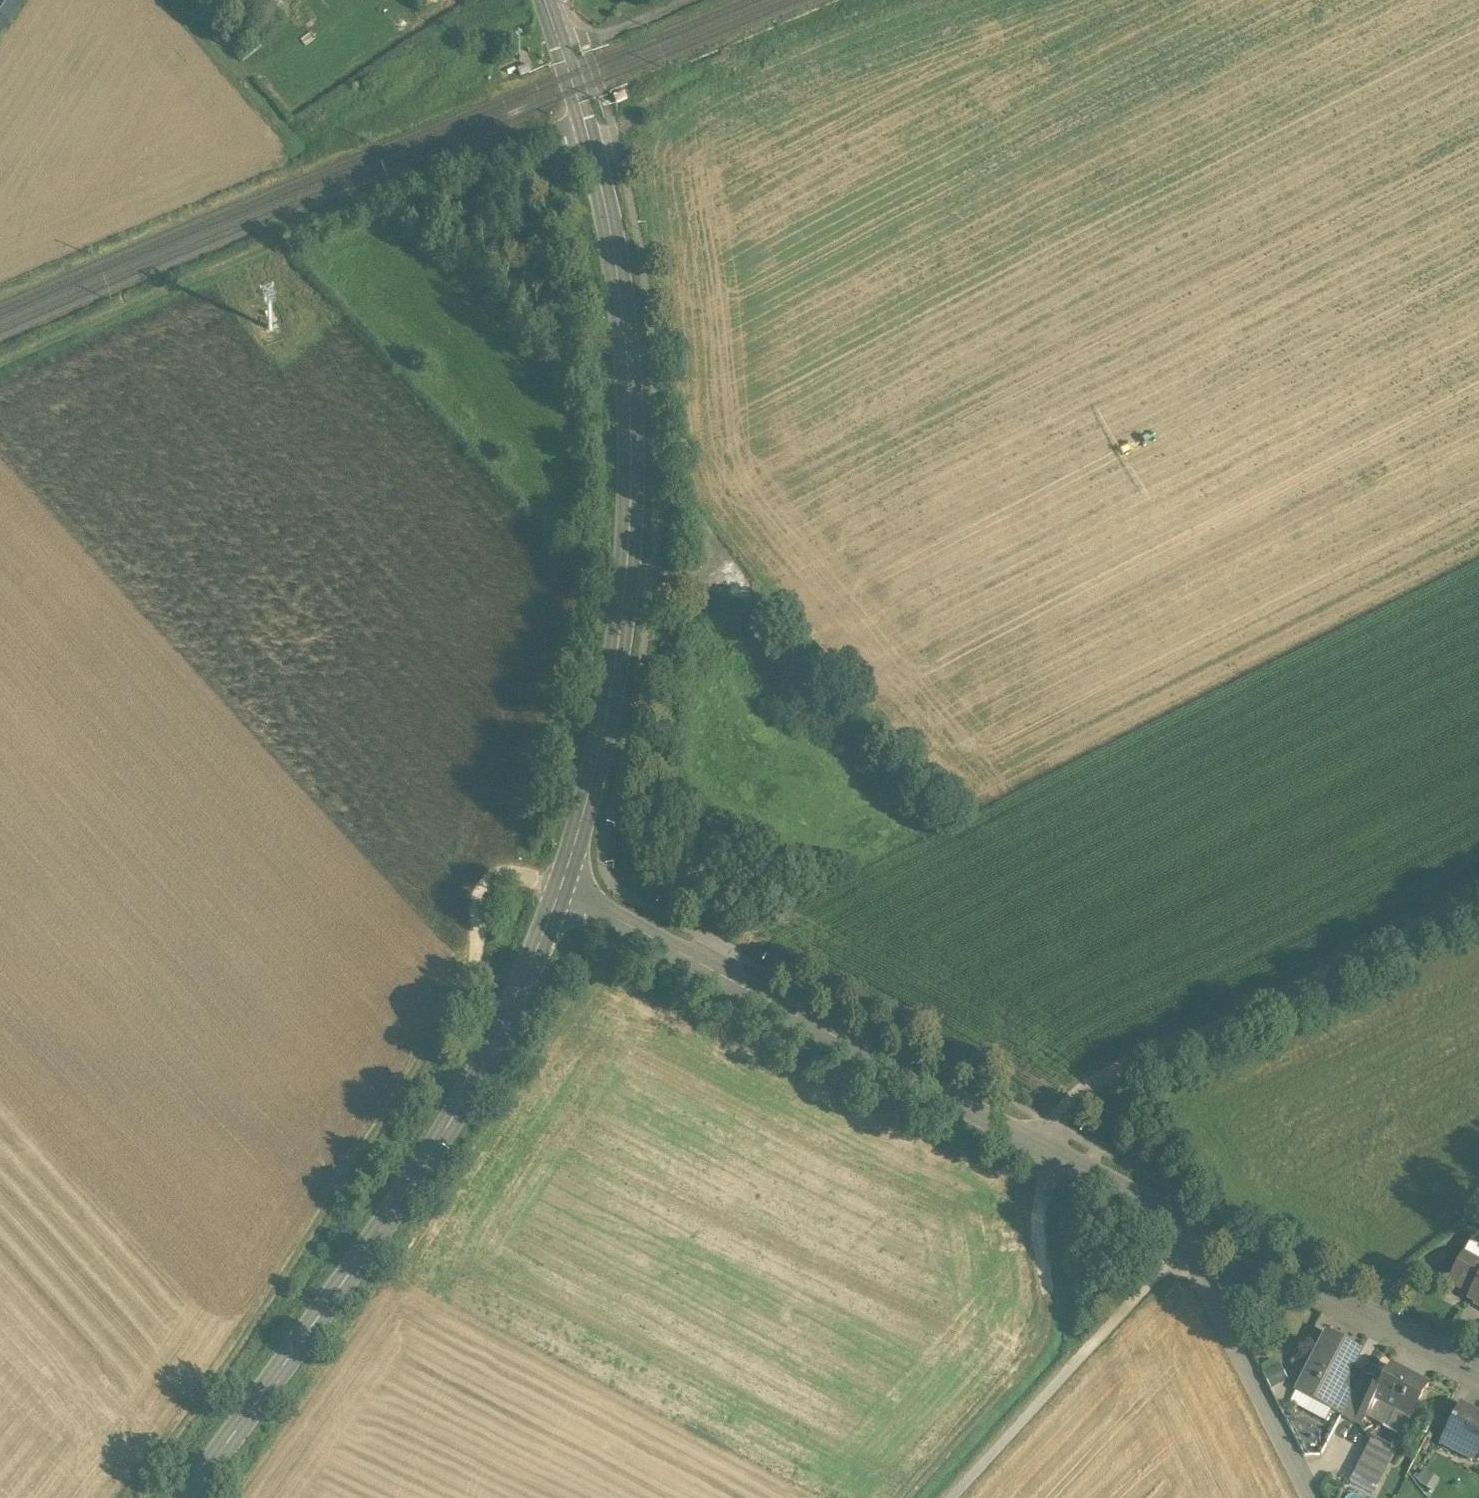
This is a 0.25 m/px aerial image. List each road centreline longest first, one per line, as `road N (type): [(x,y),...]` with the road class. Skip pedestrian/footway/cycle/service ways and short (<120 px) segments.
road 1 (tertiary): [(572,912),(1478,1382)]
road 2 (track): [(1478,891),(1095,1078),(1066,1105),(1050,1128),(1038,1196),(1042,1295),(1031,1346),(1003,1390),(905,1497)]
road 3 (secondary): [(572,912),(619,733),(643,508),(623,291),(588,137)]
road 4 (track): [(572,912),(549,895),(517,889),(496,903),(487,989),(470,1024),(283,1317),(151,1497)]
road 5 (secondary): [(210,1497),(435,1186),(510,1056),(572,912)]
road 6 (track): [(588,137),(263,256),(0,375)]
road 7 (track): [(597,167),(735,80),(968,0)]
road 8 (track): [(953,1497),(1184,1253)]
road 9 (track): [(1169,1223),(1311,1497)]
road 10 (track): [(285,137),(177,0)]
road 11 (secondary): [(544,0),(588,137)]
road 12 (track): [(638,593),(758,602)]

